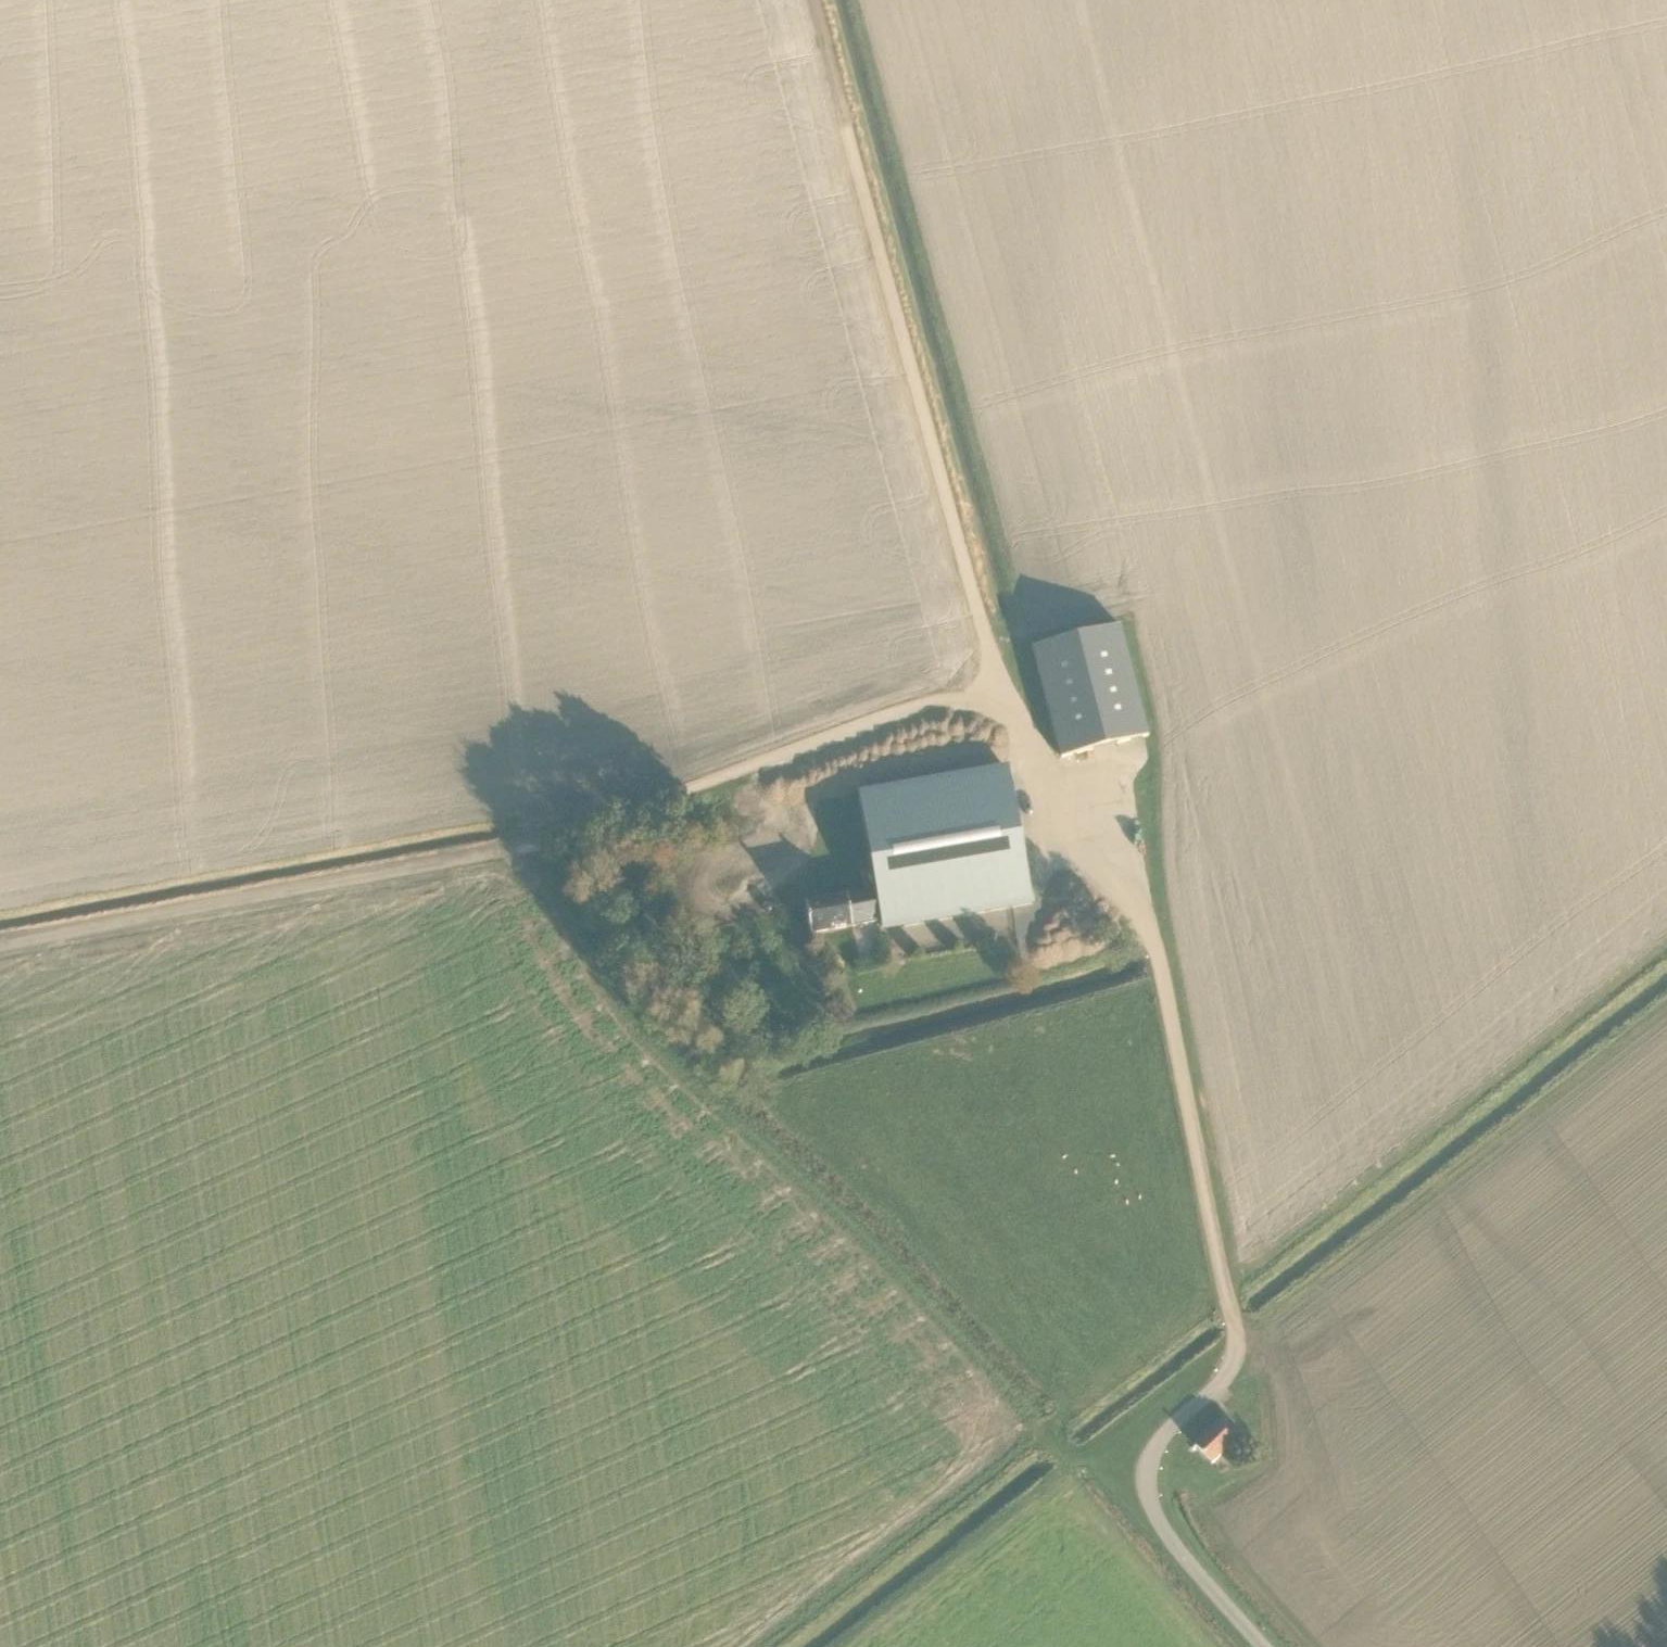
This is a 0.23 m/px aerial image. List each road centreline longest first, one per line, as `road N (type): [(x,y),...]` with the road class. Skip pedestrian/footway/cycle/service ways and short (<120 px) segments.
road 1 (track): [(0,941),(523,846),(722,778)]

